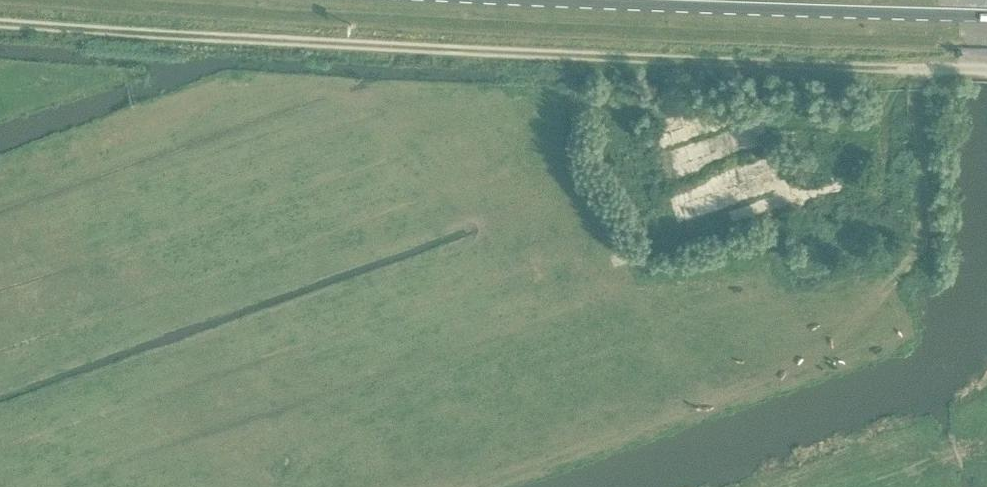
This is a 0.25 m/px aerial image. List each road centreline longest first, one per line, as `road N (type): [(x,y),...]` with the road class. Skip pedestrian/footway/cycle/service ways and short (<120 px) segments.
road 1 (track): [(0,27),(986,70)]
road 2 (primary): [(598,0),(986,15)]
road 3 (track): [(889,284),(923,237),(920,98),(930,69)]

